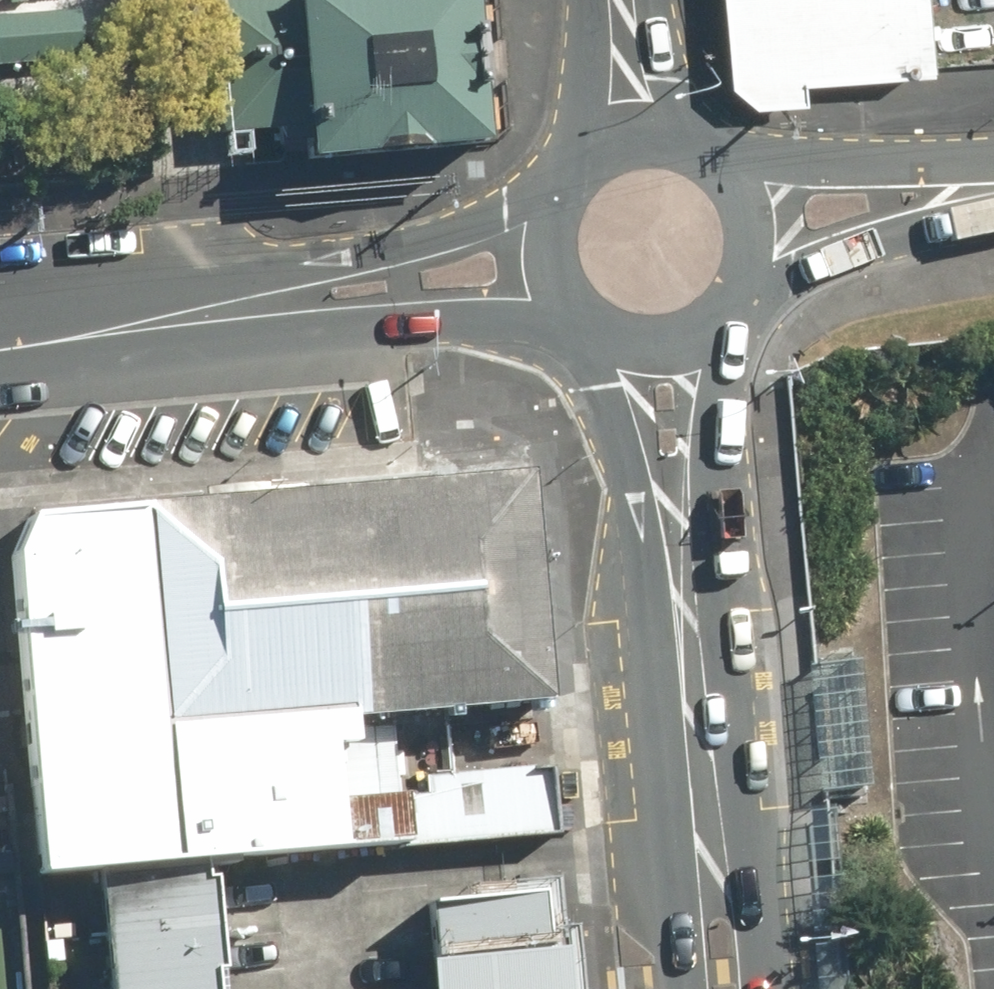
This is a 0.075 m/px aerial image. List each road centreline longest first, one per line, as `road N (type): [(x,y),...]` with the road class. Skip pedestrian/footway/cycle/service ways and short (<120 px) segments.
road 1 (tertiary): [(186,322),(503,216),(557,183)]
road 2 (tertiary): [(576,323),(186,322)]
road 3 (tertiary): [(719,988),(685,626)]
road 4 (tertiary): [(736,323),(685,626)]
road 5 (tertiary): [(685,626),(611,346)]
road 6 (tertiary): [(993,218),(804,266),(753,301)]
road 7 (tertiary): [(739,163),(993,157)]
road 8 (tertiary): [(186,322),(0,349)]
road 9 (tertiary): [(581,155),(596,66),(595,0)]
road 10 (tertiary): [(576,323),(554,293),(542,256),(544,218),(557,183)]
road 11 (tertiary): [(739,163),(764,205),(769,254),(753,301)]
road 12 (tertiary): [(736,323),(698,347),(655,355),(611,346)]
road 13 (tertiary): [(663,0),(683,130)]

